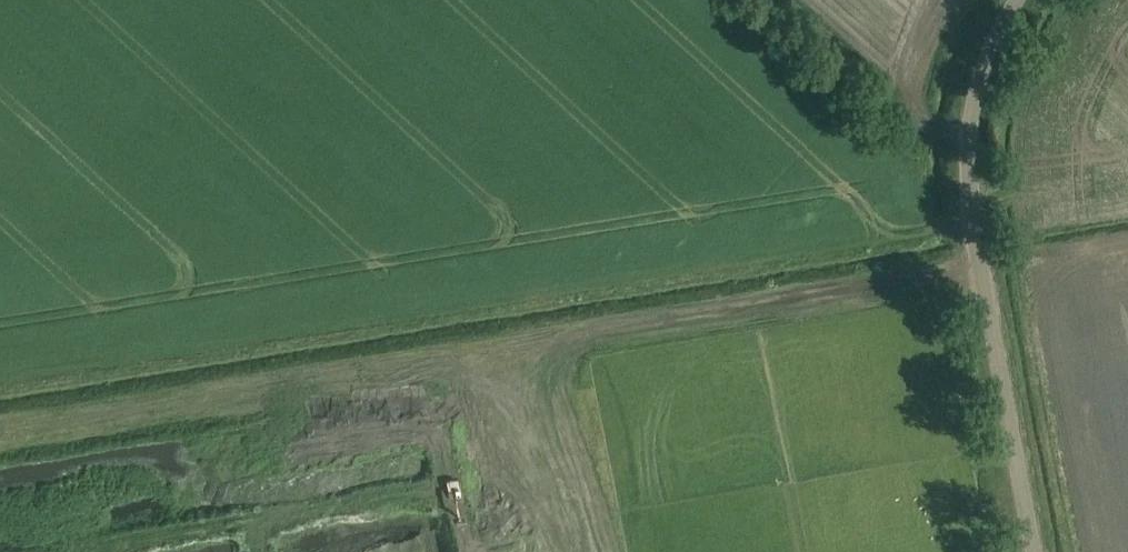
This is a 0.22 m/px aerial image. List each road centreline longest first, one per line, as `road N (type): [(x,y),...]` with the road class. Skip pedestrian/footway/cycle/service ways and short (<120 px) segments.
road 1 (unclassified): [(1033,551),(970,212),(977,83),(1015,0)]

